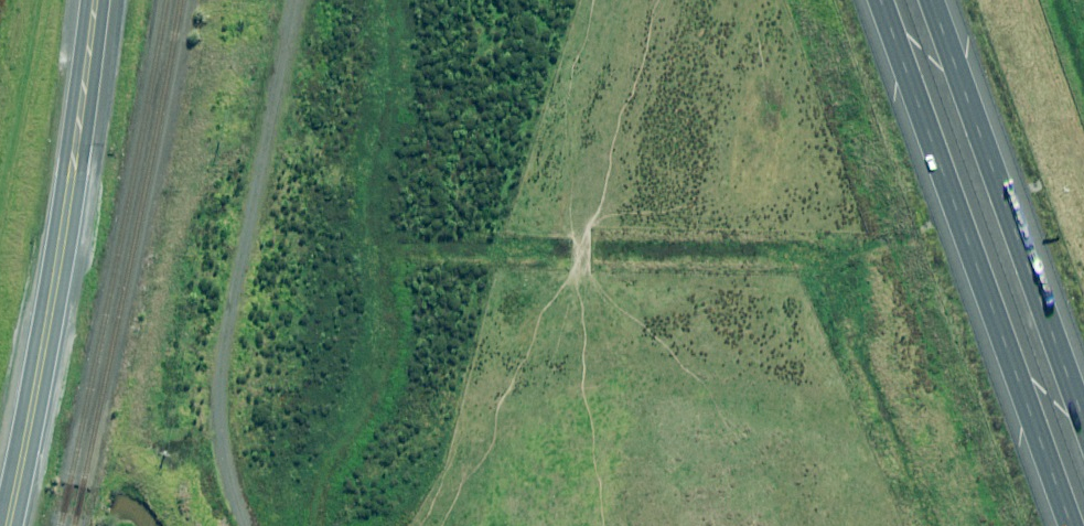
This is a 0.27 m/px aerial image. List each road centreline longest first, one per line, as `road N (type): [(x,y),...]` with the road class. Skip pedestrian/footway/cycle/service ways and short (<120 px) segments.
road 1 (motorway): [(1071,525),(880,0)]
road 2 (track): [(249,525),(229,470),(221,404),(227,323),(298,0)]
road 3 (secondary): [(8,525),(63,240),(95,0)]
road 4 (motorway): [(931,0),(1083,422)]

